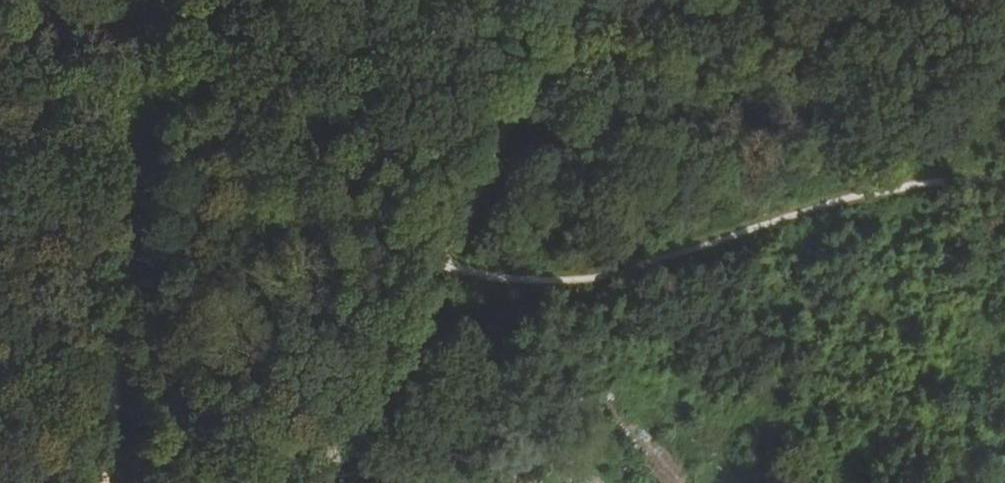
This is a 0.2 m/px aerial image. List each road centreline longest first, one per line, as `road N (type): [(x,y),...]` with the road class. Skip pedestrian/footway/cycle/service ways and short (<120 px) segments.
road 1 (track): [(432,265),(489,280),(616,279),(726,234),(822,208),(905,188),(1004,183)]
road 2 (track): [(563,0),(320,482)]
road 3 (track): [(104,482),(155,0)]
road 4 (track): [(700,482),(669,427),(598,374),(610,346),(616,279)]

